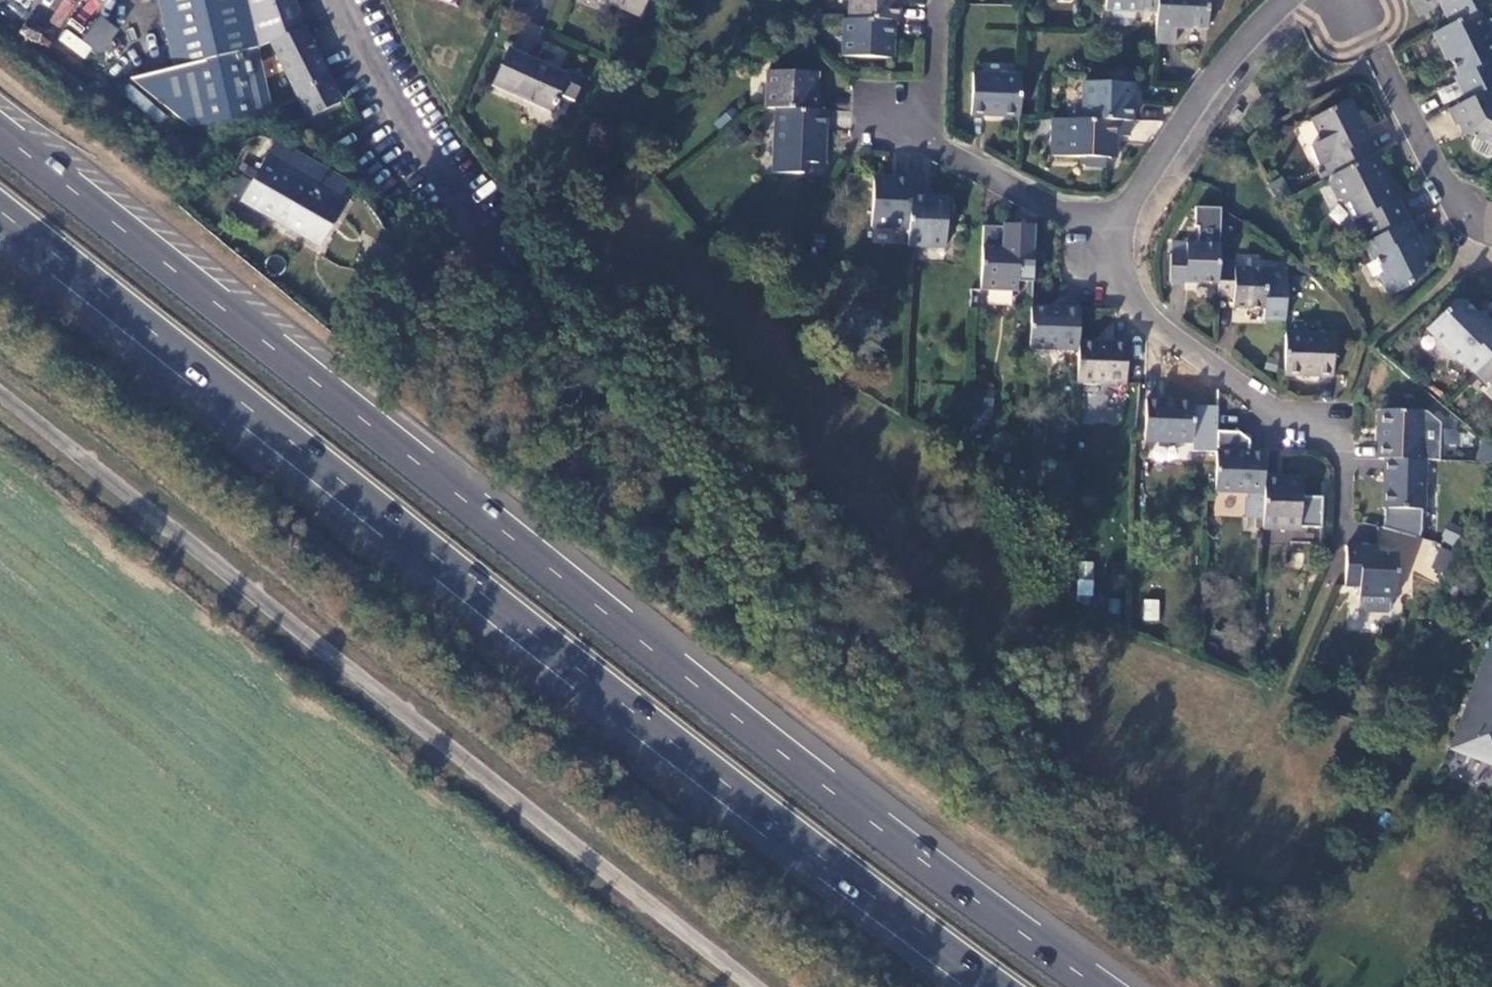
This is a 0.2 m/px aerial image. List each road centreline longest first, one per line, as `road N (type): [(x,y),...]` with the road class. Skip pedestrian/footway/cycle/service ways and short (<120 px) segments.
road 1 (trunk): [(1089,986),(0,132)]
road 2 (trunk): [(0,206),(998,986)]
road 3 (unclassified): [(749,986),(0,394)]
road 4 (residential): [(1109,238),(1134,306),(1270,410),(1316,430),(1340,463),(1340,518)]
road 5 (residential): [(338,0),(391,103),(506,260)]
road 6 (residential): [(1286,0),(1211,78),(1109,238)]
road 7 (residential): [(1491,221),(1449,191),(1340,0)]
road 8 (residential): [(1109,238),(920,139)]

